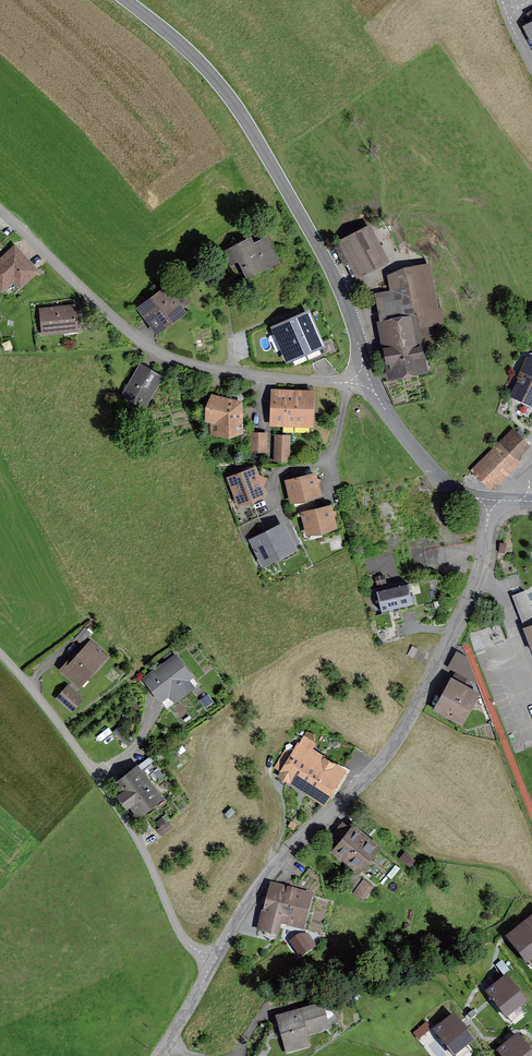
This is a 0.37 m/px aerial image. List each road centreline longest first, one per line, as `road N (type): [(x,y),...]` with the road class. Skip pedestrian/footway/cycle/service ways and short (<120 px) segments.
road 1 (residential): [(212,969),(269,871),(386,758),(480,569),(490,503)]
road 2 (tertiary): [(129,0),(198,60),(256,137),(342,294),(366,379)]
road 3 (residential): [(94,780),(183,942),(212,969)]
road 4 (tertiary): [(366,379),(436,478),(490,503)]
road 5 (residential): [(264,378),(172,360),(111,317)]
road 6 (residential): [(0,656),(94,780)]
road 7 (residential): [(0,214),(111,317)]

